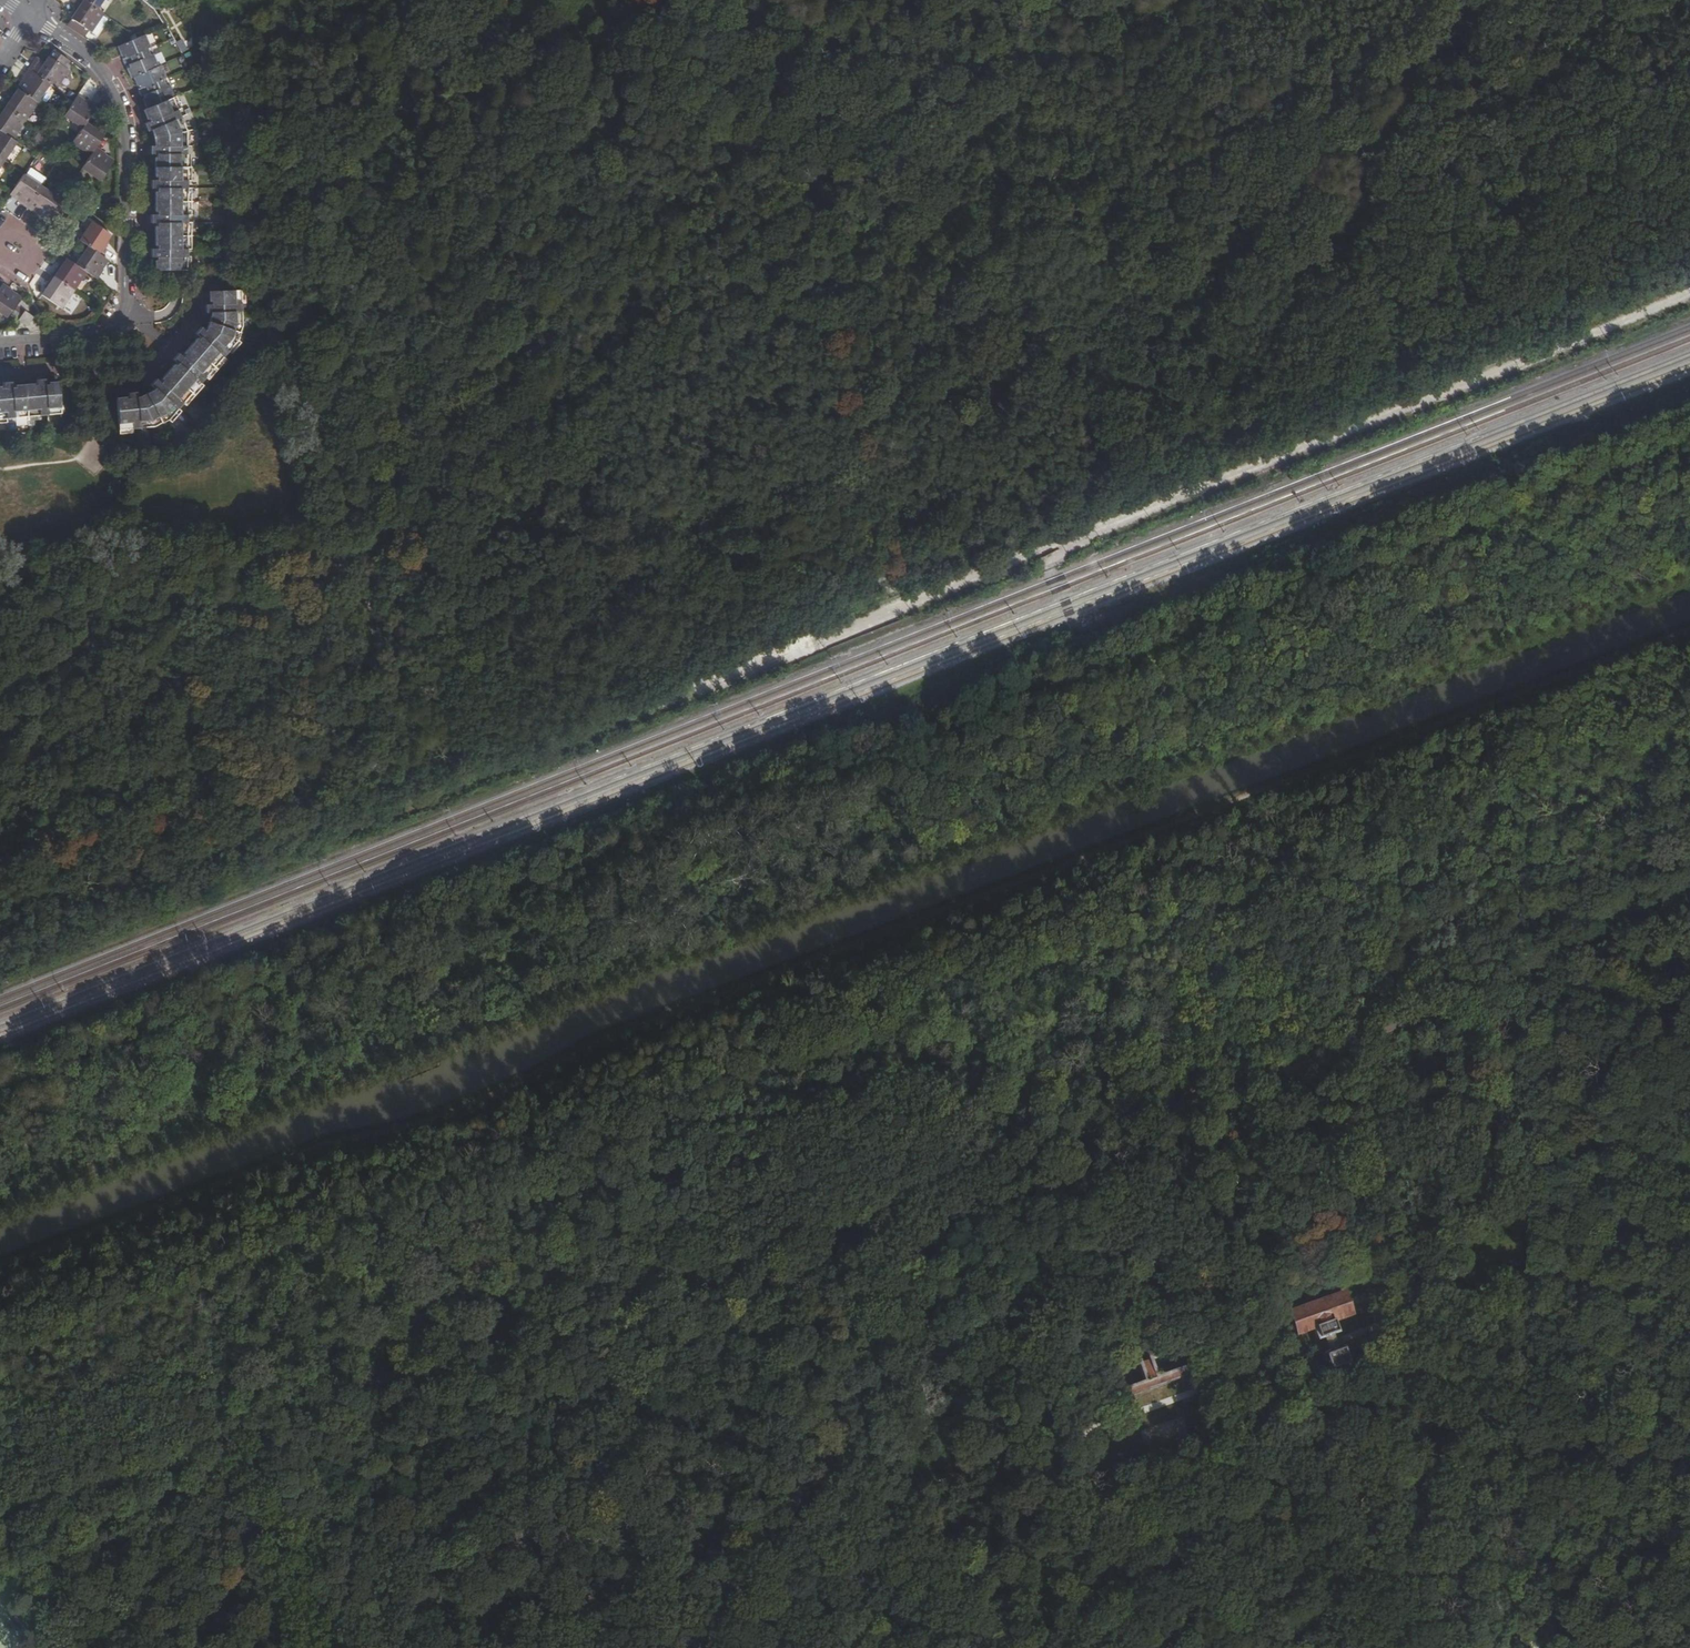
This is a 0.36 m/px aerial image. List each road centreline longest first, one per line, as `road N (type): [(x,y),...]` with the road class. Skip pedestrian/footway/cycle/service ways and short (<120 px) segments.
road 1 (residential): [(30,18),(91,59),(125,112),(127,304),(107,330),(0,339)]

